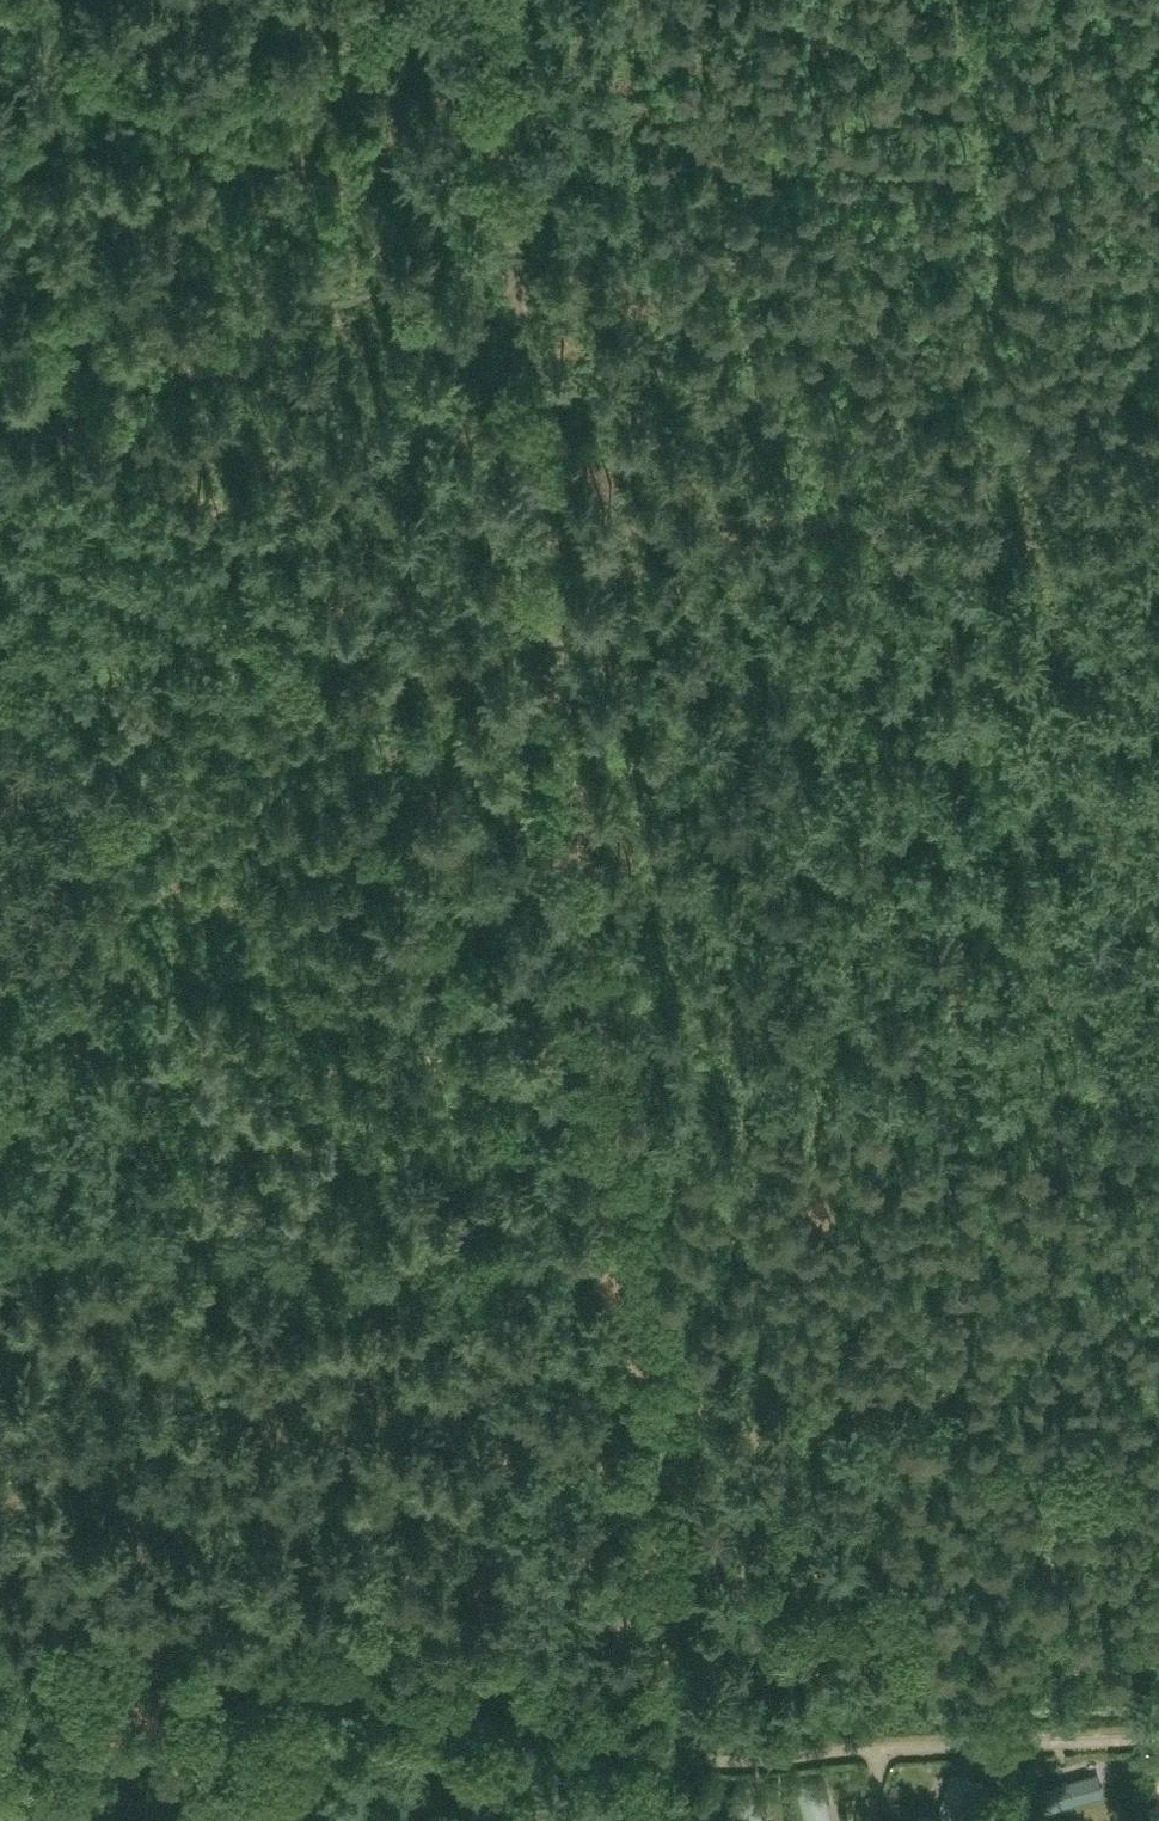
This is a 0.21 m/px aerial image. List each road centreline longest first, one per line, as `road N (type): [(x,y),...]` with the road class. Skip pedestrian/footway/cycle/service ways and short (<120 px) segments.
road 1 (track): [(482,0),(663,1704)]
road 2 (track): [(663,1704),(0,1638)]

